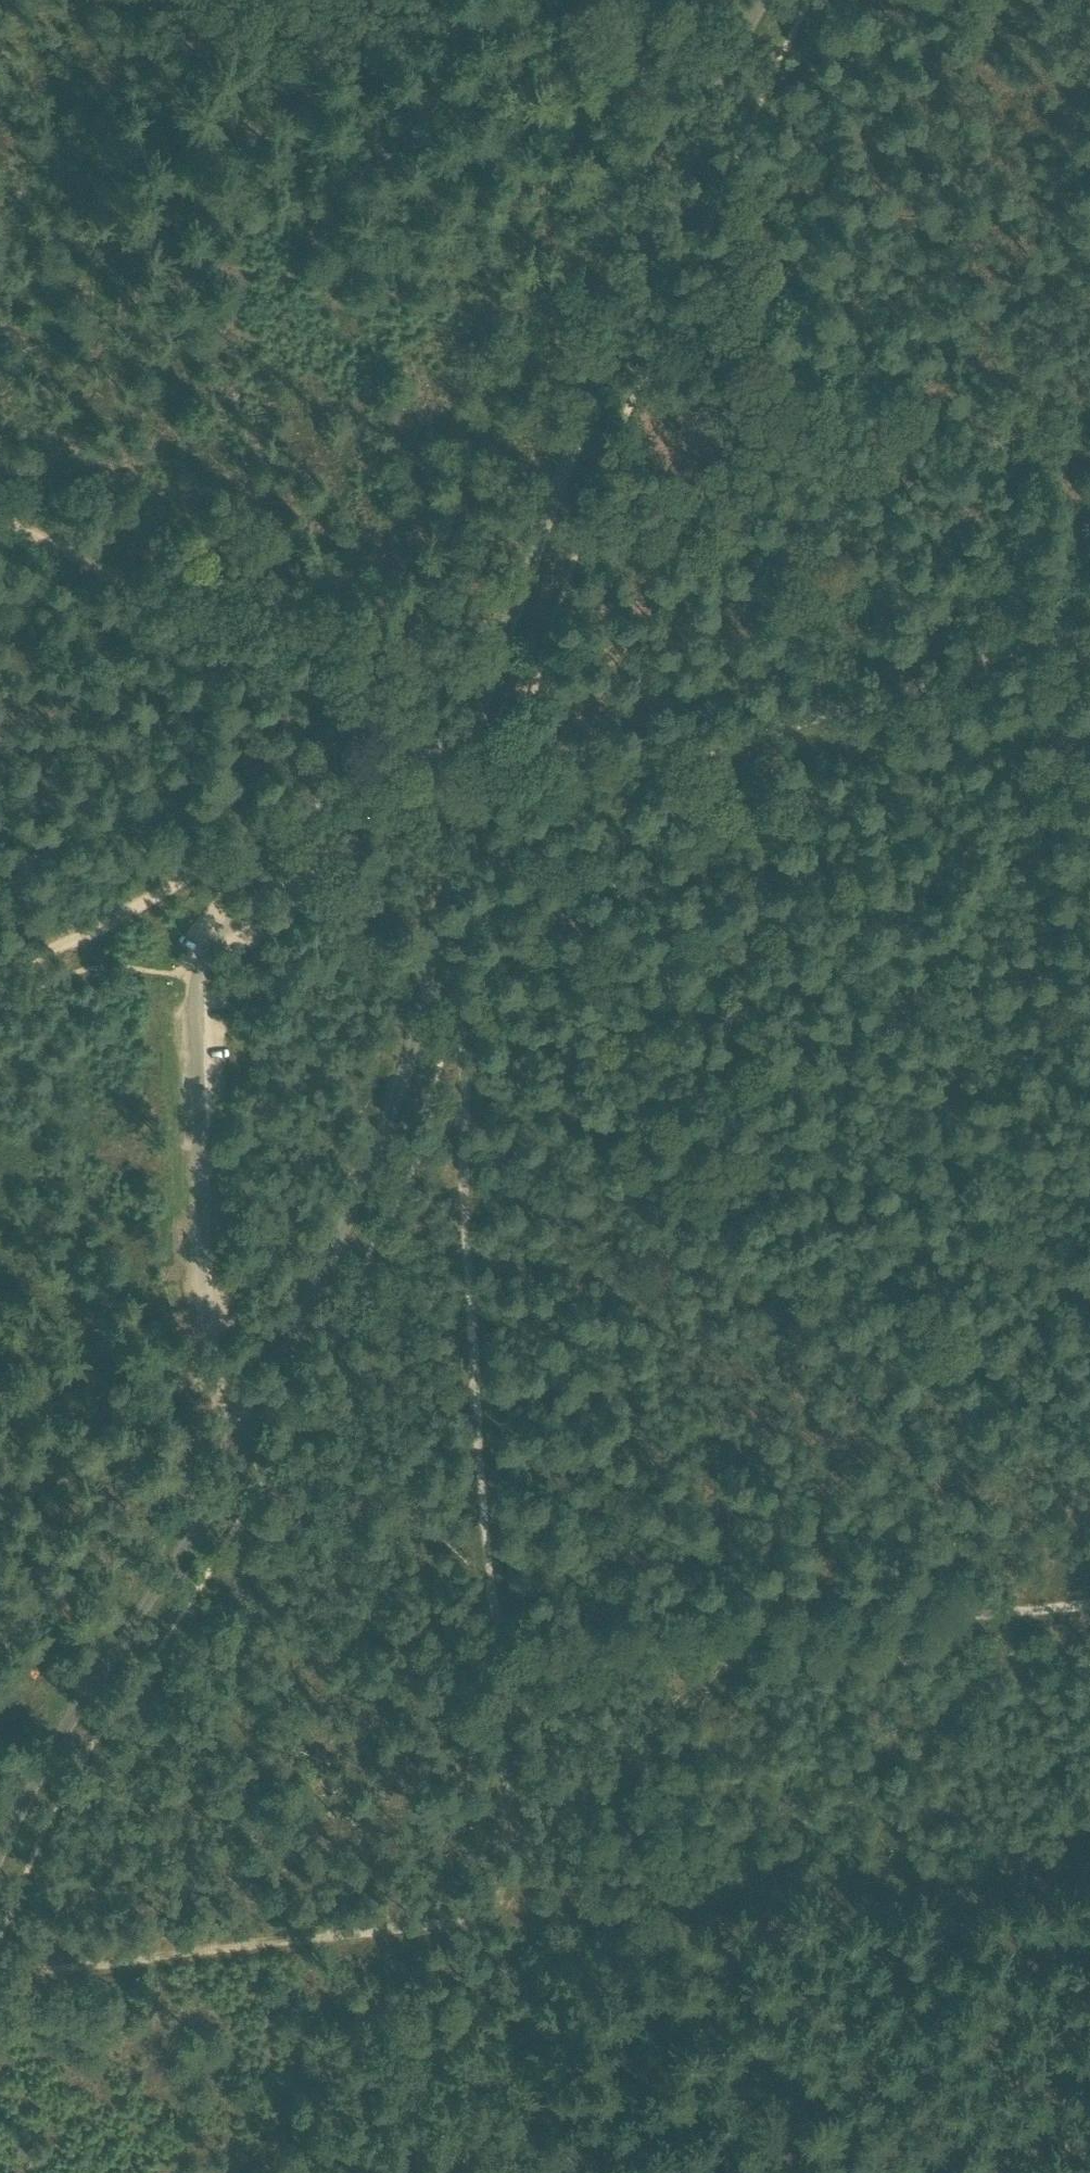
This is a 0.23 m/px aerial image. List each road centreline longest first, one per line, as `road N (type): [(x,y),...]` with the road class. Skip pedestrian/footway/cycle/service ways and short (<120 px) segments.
road 1 (unclassified): [(246,1436),(408,1062),(435,945),(465,751),(569,451),(680,170),(760,0)]
road 2 (track): [(346,794),(369,810),(439,802),(705,822),(754,804),(787,766),(940,714),(1089,681)]
road 3 (track): [(496,1658),(515,1909),(0,1962)]
road 4 (track): [(435,945),(462,1040),(496,1658)]
road 5 (track): [(514,770),(575,777),(642,773),(1020,646),(1089,634)]
road 6 (track): [(496,1658),(1089,1608)]
road 7 (track): [(515,1909),(1089,1854)]
road 8 (track): [(1089,1617),(649,1896)]
road 9 (track): [(0,523),(428,751)]
road 10 (track): [(0,1852),(82,1697),(246,1436)]
road 11 (track): [(346,794),(310,800),(108,924),(0,968)]
road 12 (track): [(911,2172),(649,1896)]

